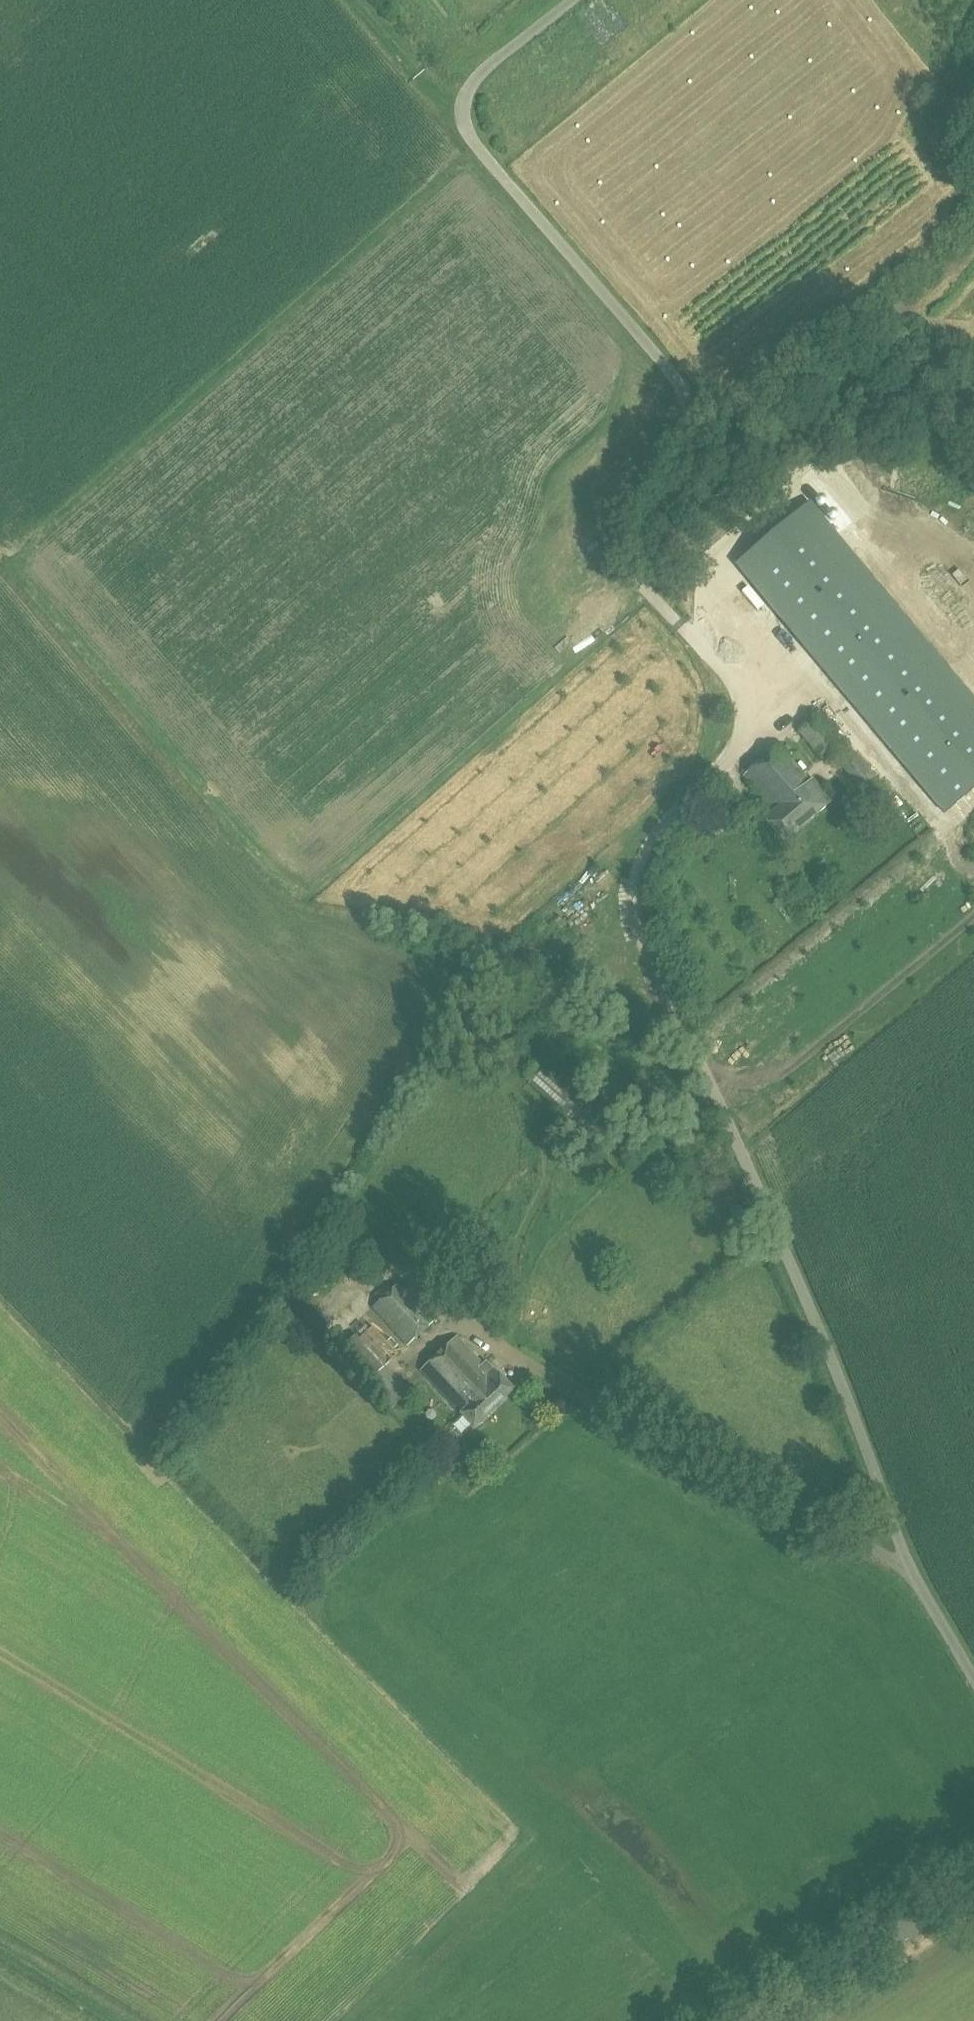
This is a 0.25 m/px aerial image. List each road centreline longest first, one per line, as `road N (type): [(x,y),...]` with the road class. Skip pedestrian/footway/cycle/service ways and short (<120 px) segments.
road 1 (tertiary): [(759,2020),(973,1884)]

